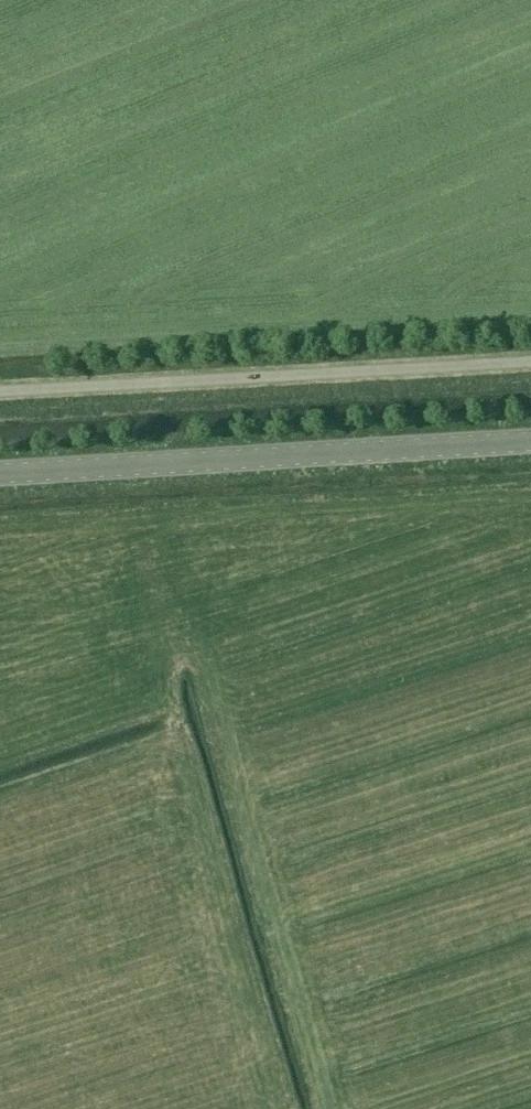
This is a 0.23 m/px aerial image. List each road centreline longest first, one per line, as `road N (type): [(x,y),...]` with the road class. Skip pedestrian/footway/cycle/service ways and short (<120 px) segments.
road 1 (secondary): [(0,473),(530,442)]

